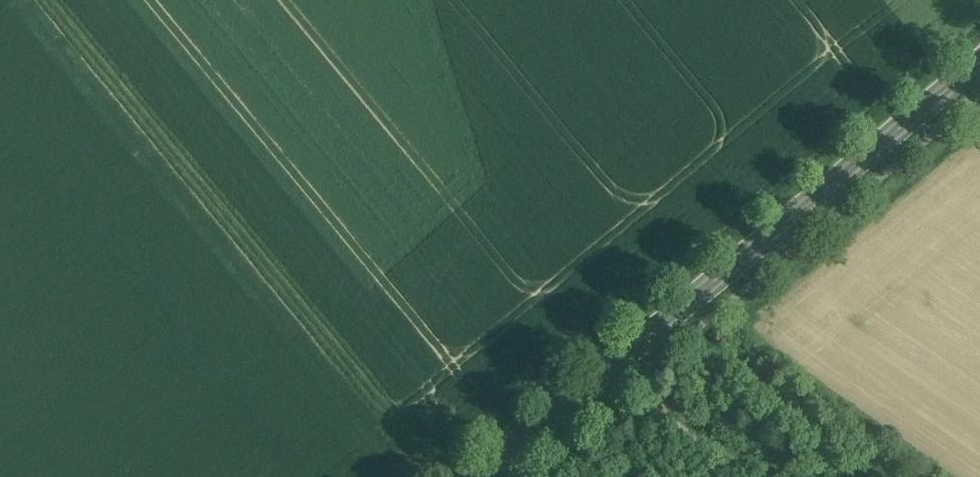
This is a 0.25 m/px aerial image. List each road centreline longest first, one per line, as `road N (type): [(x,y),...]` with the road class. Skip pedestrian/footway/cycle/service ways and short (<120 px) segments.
road 1 (secondary): [(979,59),(475,476)]
road 2 (track): [(50,0),(442,476)]

